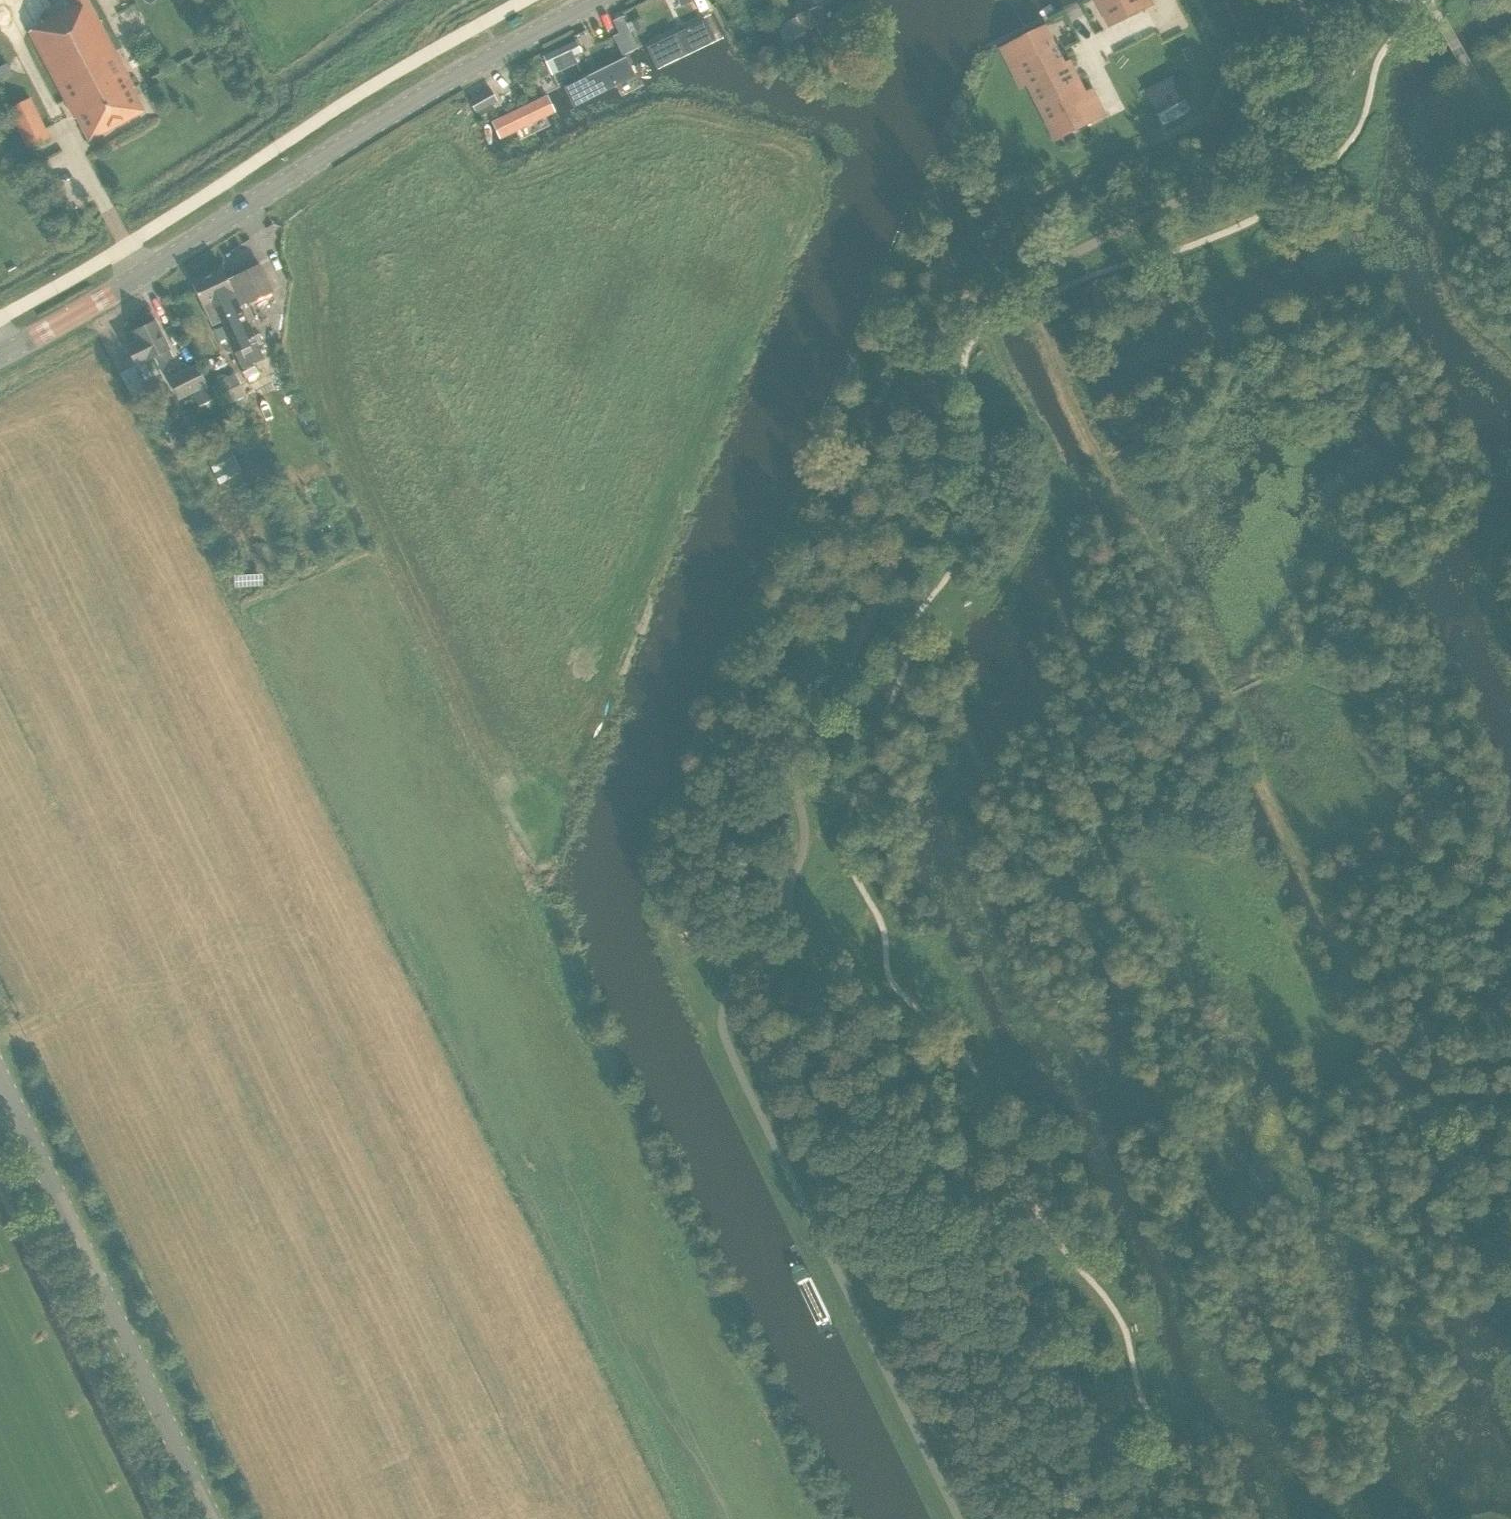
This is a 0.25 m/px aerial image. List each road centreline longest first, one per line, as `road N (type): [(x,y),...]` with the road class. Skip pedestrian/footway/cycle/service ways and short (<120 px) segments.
road 1 (secondary): [(0,354),(437,87),(598,0)]
road 2 (tertiary): [(211,1518),(0,1080)]

